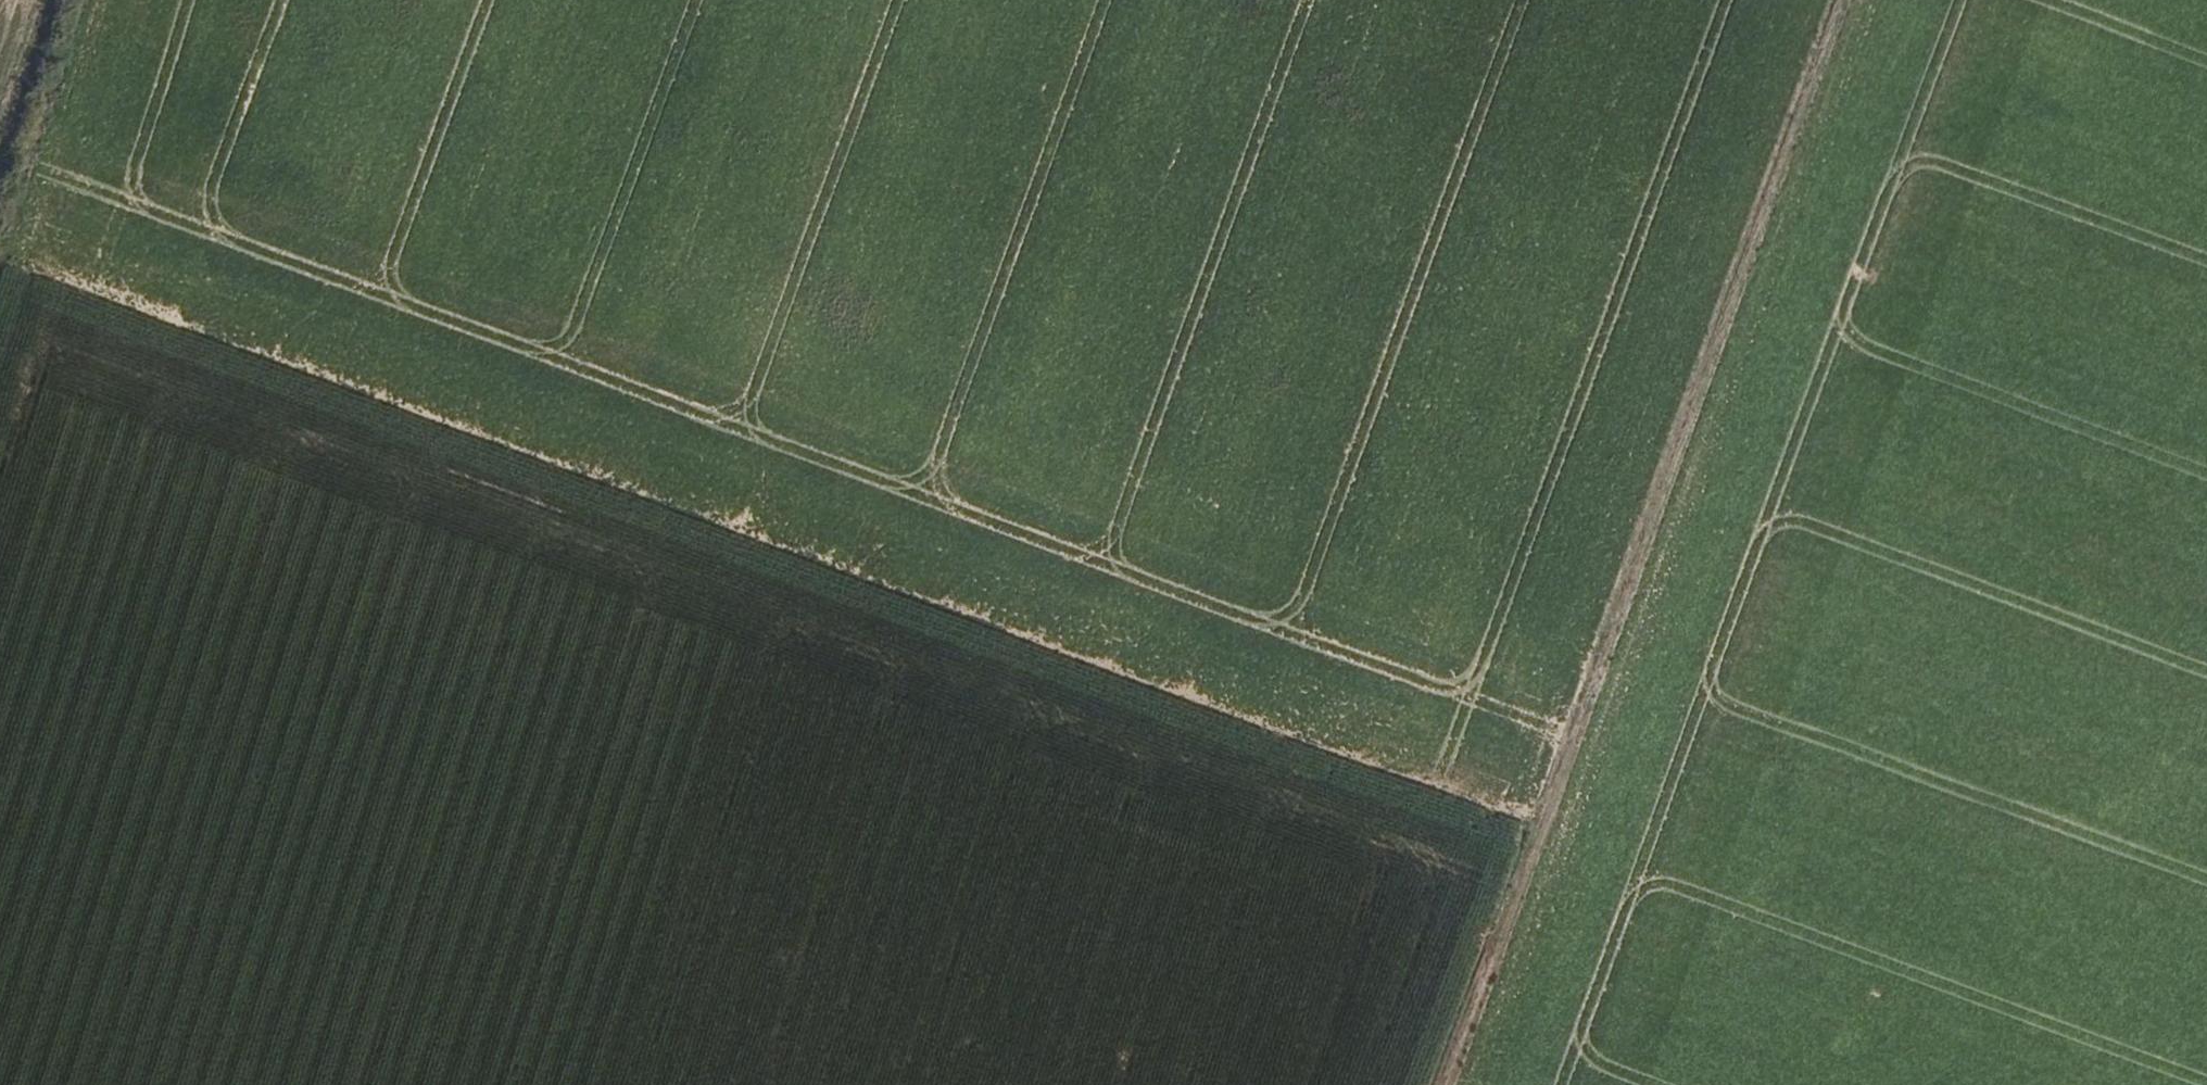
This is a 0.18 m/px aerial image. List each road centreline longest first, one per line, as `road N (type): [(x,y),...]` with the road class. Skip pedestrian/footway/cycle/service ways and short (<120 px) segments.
road 1 (track): [(1848,0),(1447,1084)]
road 2 (track): [(0,258),(74,0)]

